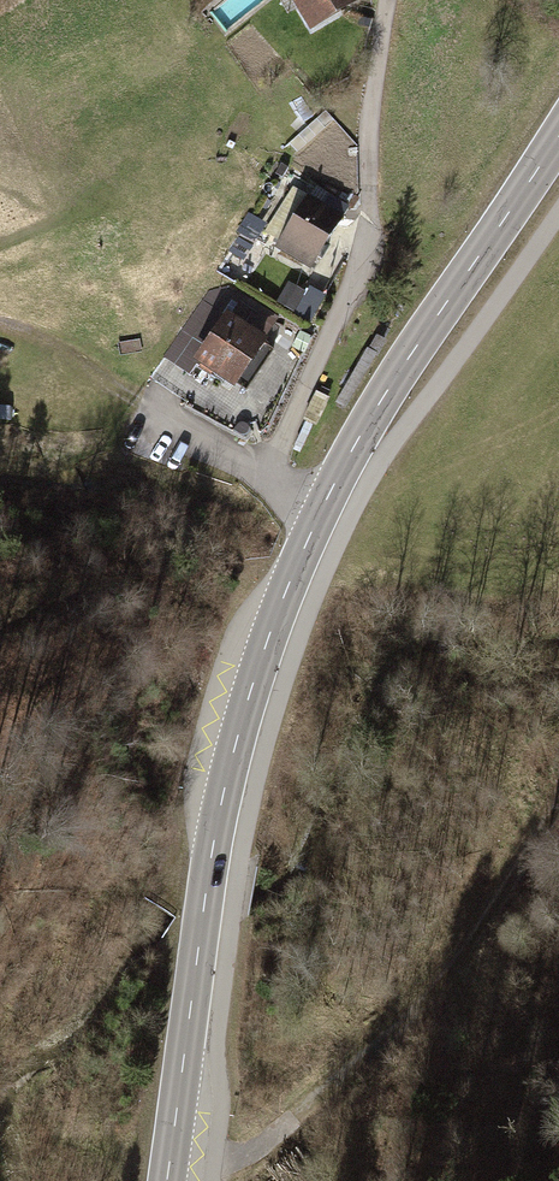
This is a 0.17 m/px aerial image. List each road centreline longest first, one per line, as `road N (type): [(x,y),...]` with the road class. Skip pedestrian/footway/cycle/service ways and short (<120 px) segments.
road 1 (tertiary): [(165,1180),(231,757),(315,522)]
road 2 (residential): [(315,522),(251,474),(345,292),(367,212),(379,0)]
road 3 (track): [(169,1160),(214,1164),(255,1153),(351,1072),(463,953),(558,817)]
road 4 (tertiary): [(315,522),(366,422),(558,135)]
road 5 (track): [(251,474),(123,382),(27,326),(0,320)]

